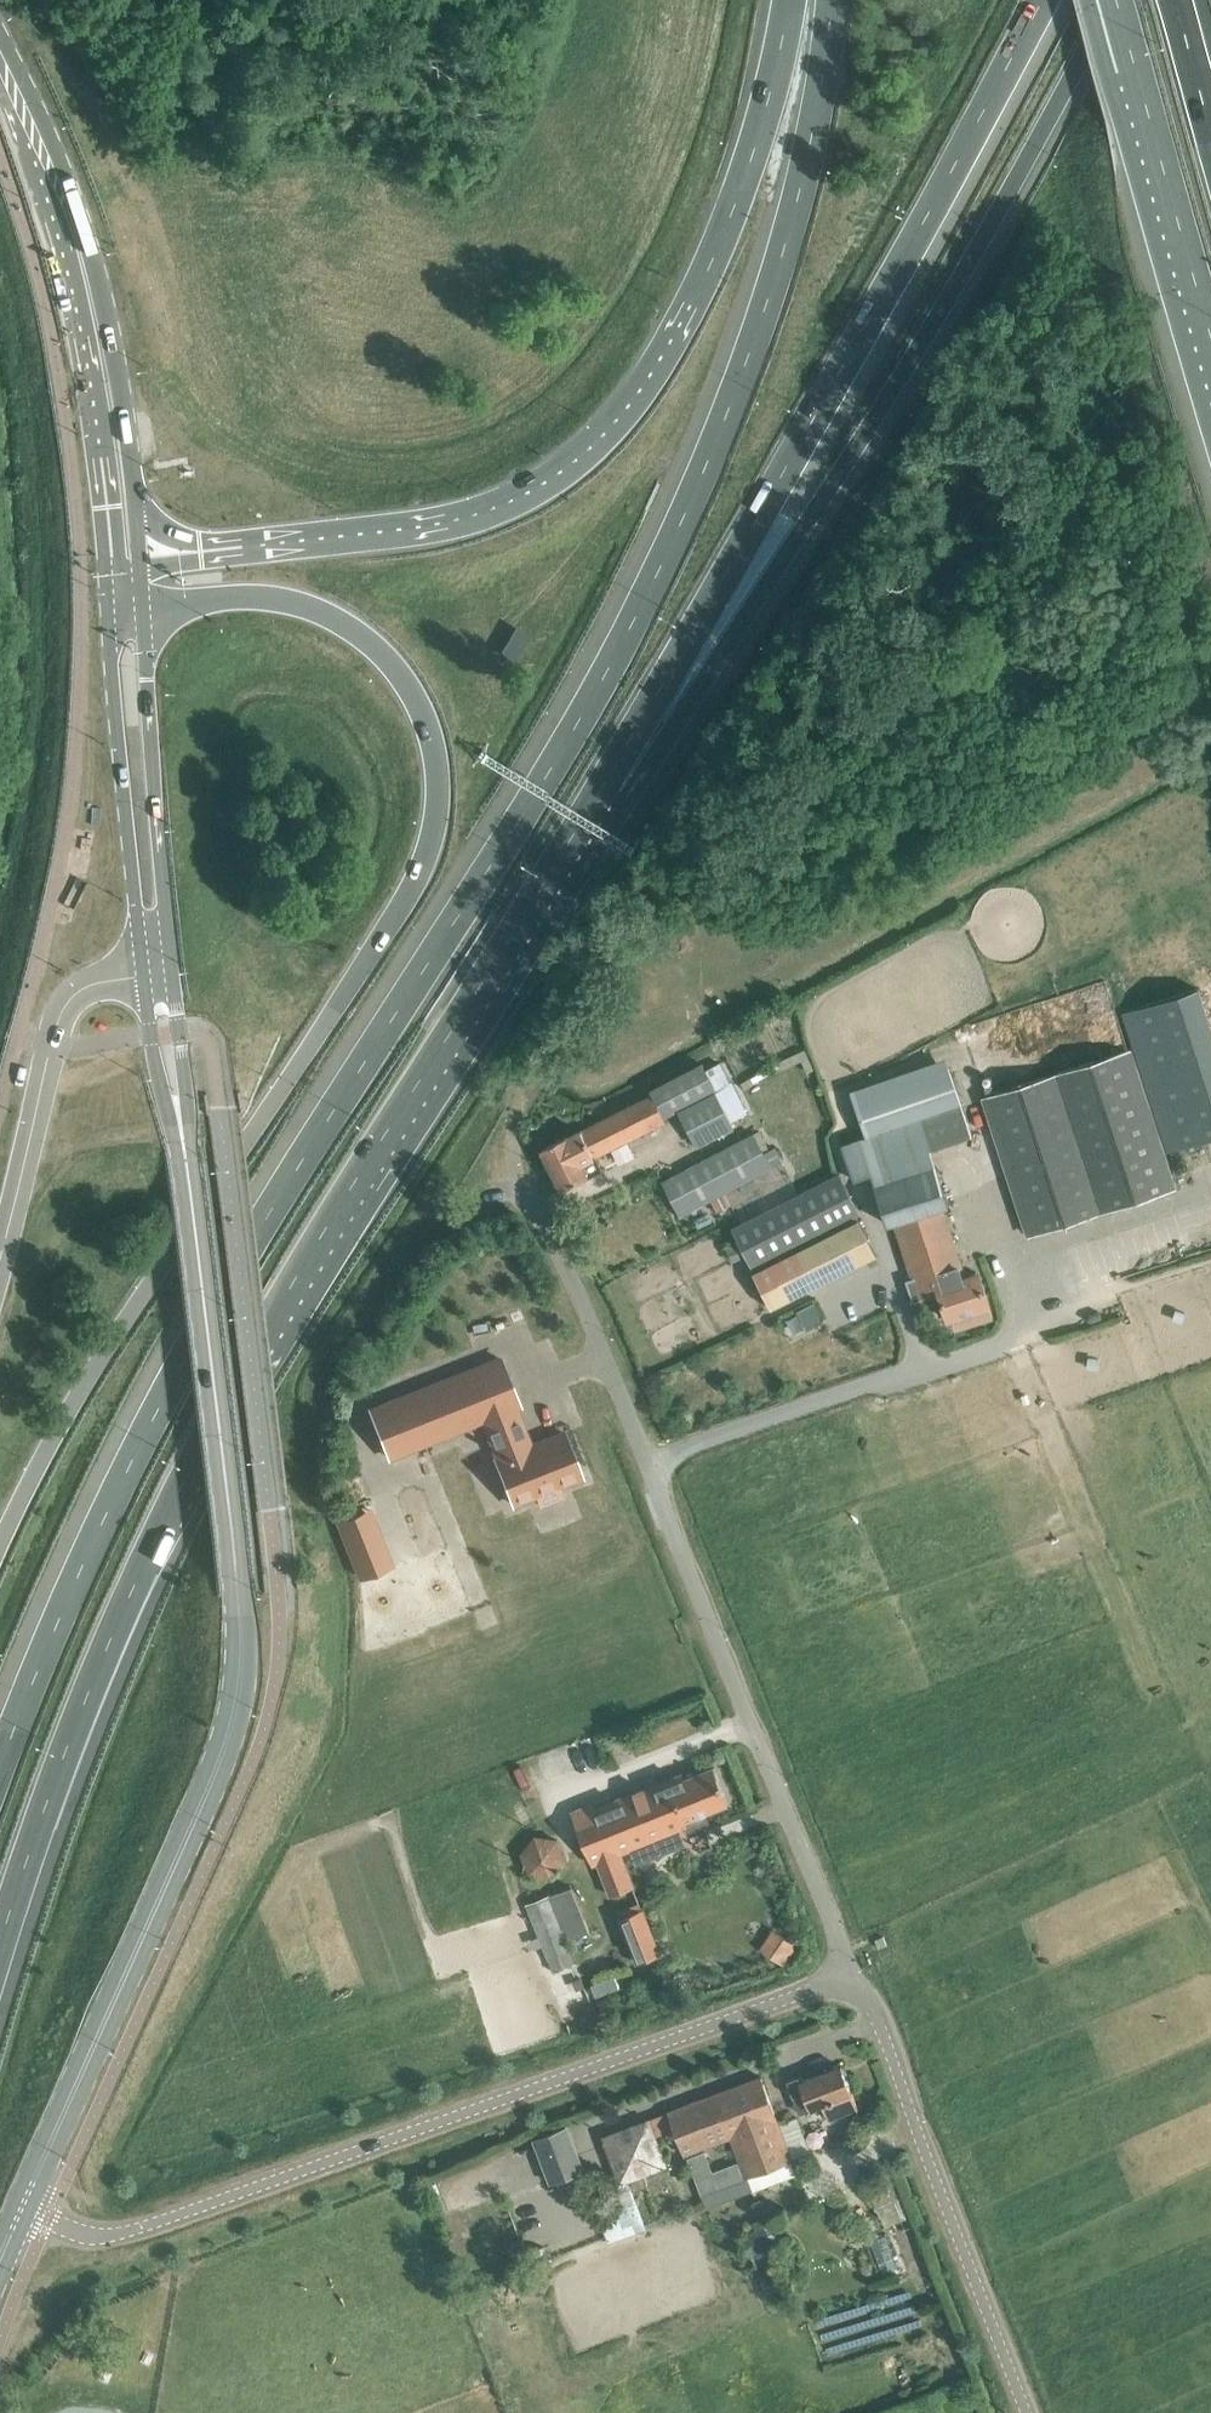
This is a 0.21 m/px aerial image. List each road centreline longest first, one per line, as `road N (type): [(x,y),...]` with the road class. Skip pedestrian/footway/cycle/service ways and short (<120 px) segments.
road 1 (motorway): [(830,0),(800,187),(753,338),(652,579),(543,777),(277,1198),(156,1411),(0,1767)]
road 2 (motorway): [(0,1951),(111,1638),(236,1380),(604,784)]
road 3 (motorway): [(123,610),(275,600),(347,629),(389,663),(419,706),(433,752),(434,820),(392,919),(78,1392),(0,1544)]
road 4 (tertiary): [(22,2208),(214,1776),(240,1685),(237,1579),(181,1128)]
road 5 (motorway): [(788,0),(753,146),(709,268),(665,352),(584,453),(522,495),(445,522),(118,560)]
road 6 (residential): [(848,1975),(587,1314),(516,1171),(516,1082)]
road 7 (motorway): [(604,784),(804,525),(916,357),(1112,0)]
road 8 (motorway): [(604,784),(1043,0)]
road 9 (unclassified): [(22,2208),(83,2234),(132,2229),(848,1975)]
road 10 (primary): [(118,560),(87,295),(65,221),(0,70)]
road 11 (unclassified): [(1029,2412),(874,2011),(848,1975)]
road 12 (tertiary): [(123,610),(110,650),(145,975)]
road 13 (tertiary): [(173,971),(144,648),(123,610)]
road 14 (unclassified): [(0,1268),(61,1013),(83,987),(145,975)]
road 15 (motorway): [(1118,0),(1210,330)]
road 16 (tertiary): [(145,975),(158,1074),(181,1128)]
road 17 (tertiary): [(181,1128),(185,1071),(173,971)]
road 18 (motorway): [(1210,136),(1176,0)]

